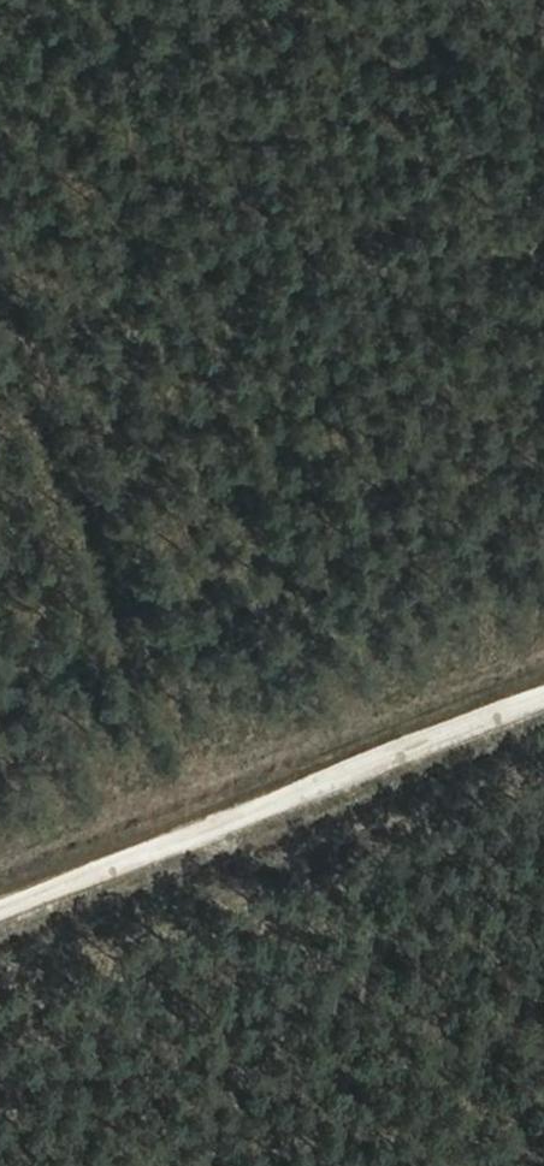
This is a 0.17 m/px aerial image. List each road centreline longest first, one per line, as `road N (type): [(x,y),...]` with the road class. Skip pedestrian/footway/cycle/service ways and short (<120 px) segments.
road 1 (track): [(0,928),(543,718)]

